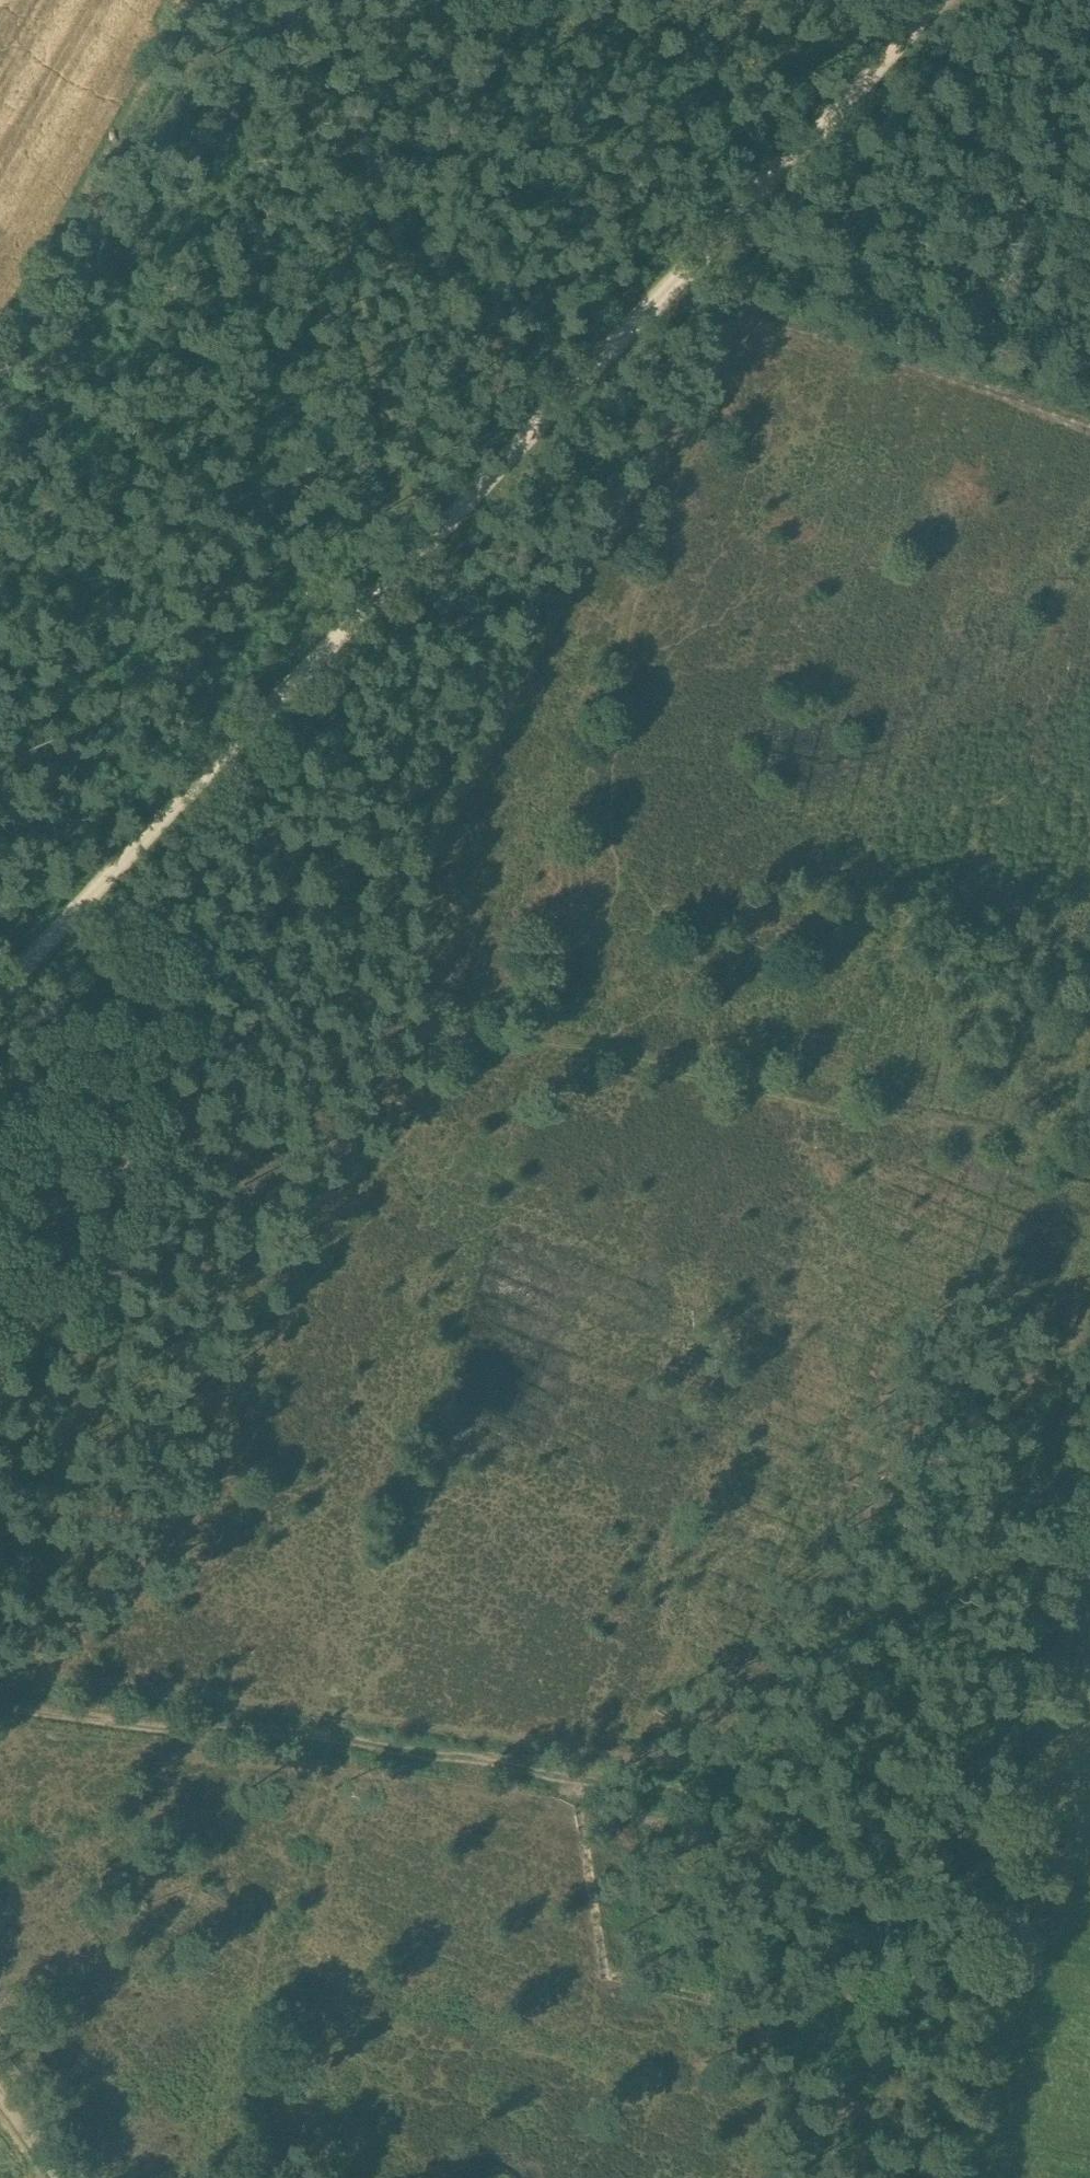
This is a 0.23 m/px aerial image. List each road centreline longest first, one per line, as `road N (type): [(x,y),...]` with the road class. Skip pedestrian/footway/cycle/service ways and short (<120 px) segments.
road 1 (unclassified): [(0,1010),(939,0)]

